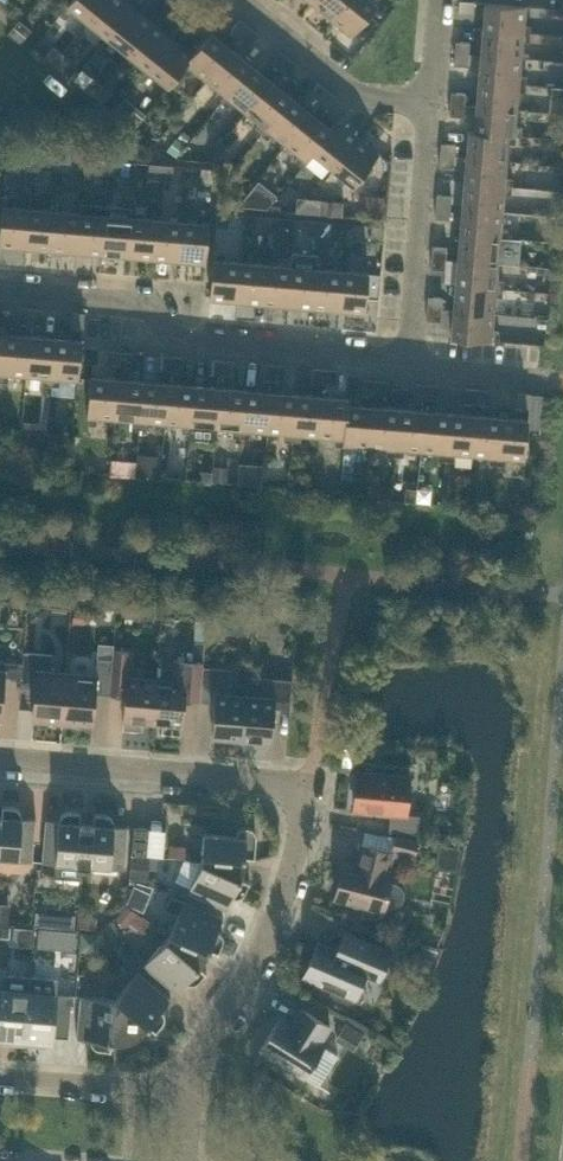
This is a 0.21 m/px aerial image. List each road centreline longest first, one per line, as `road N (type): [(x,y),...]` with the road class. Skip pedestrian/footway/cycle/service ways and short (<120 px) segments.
road 1 (residential): [(0,760),(295,790),(305,834),(188,1089)]
road 2 (residential): [(412,370),(178,346),(149,304),(0,292)]
road 3 (residential): [(412,370),(432,106)]
road 4 (residential): [(432,106),(384,99),(329,72),(242,0)]
road 5 (residential): [(0,1073),(188,1089)]
road 6 (residential): [(555,383),(412,370)]

